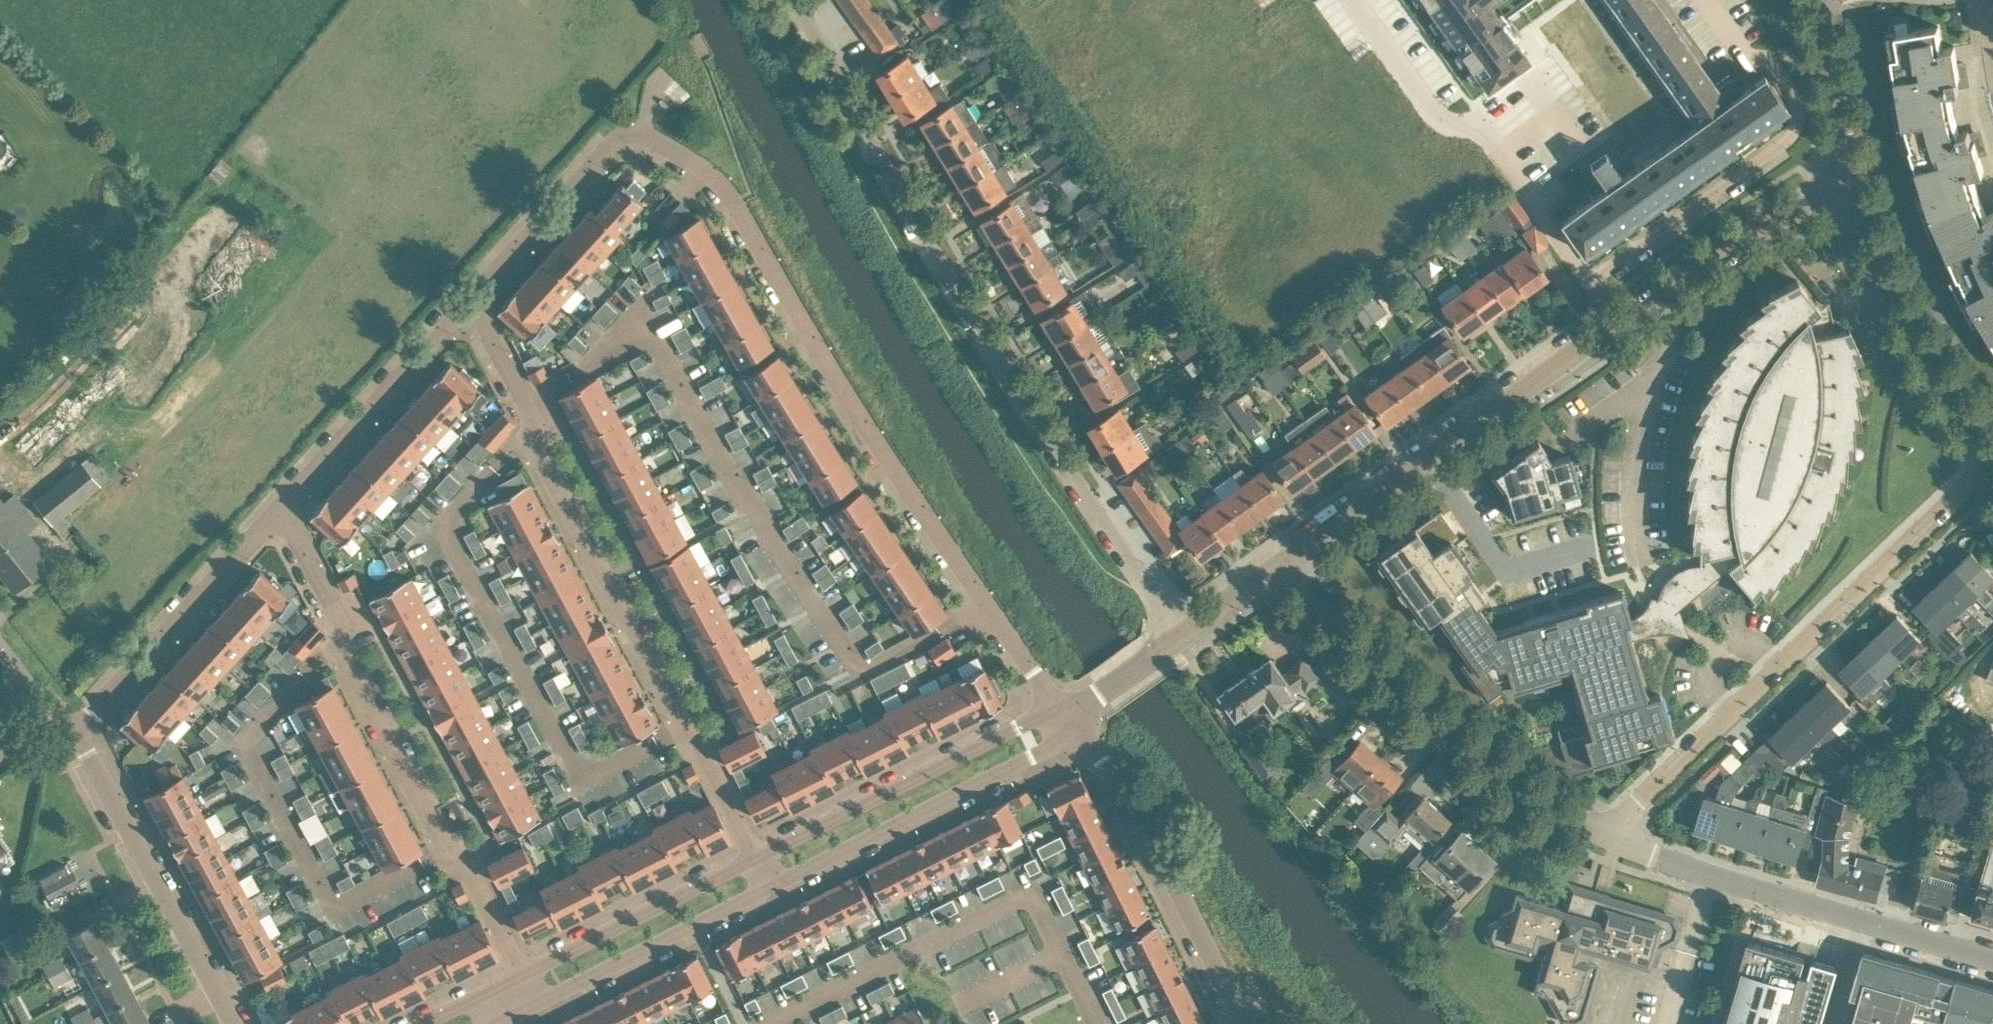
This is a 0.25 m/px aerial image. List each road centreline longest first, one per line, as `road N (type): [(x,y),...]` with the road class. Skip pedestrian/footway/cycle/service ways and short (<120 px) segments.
road 1 (residential): [(471,298),(613,146),(638,137),(666,143),(712,180),(745,222),(880,455),(1060,717)]
road 2 (residential): [(1190,635),(1080,490),(993,356),(797,0)]
road 3 (residential): [(1277,573),(1748,229),(1847,181)]
road 4 (residential): [(759,857),(531,437),(534,423),(471,298)]
road 5 (residential): [(524,971),(461,847),(448,851),(338,644),(343,629),(278,511)]
road 6 (residential): [(1604,834),(1992,466)]
road 7 (residential): [(1604,834),(1480,759),(1277,573)]
road 8 (residential): [(1992,961),(1604,834)]
road 9 (residential): [(1245,1023),(1104,760),(1060,717)]
road 10 (residential): [(773,884),(1048,745),(1060,717)]
road 11 (residential): [(1060,717),(1028,721),(759,857)]
road 12 (unclassified): [(232,1023),(78,727)]
road 13 (residential): [(1992,460),(1847,181)]
road 14 (residential): [(78,727),(278,511)]
road 15 (residential): [(278,511),(471,298)]
road 16 (residential): [(539,1003),(773,884)]
road 17 (residential): [(759,857),(524,971)]
road 18 (residential): [(1847,181),(1822,0)]
road 19 (residential): [(1060,717),(1190,635)]

